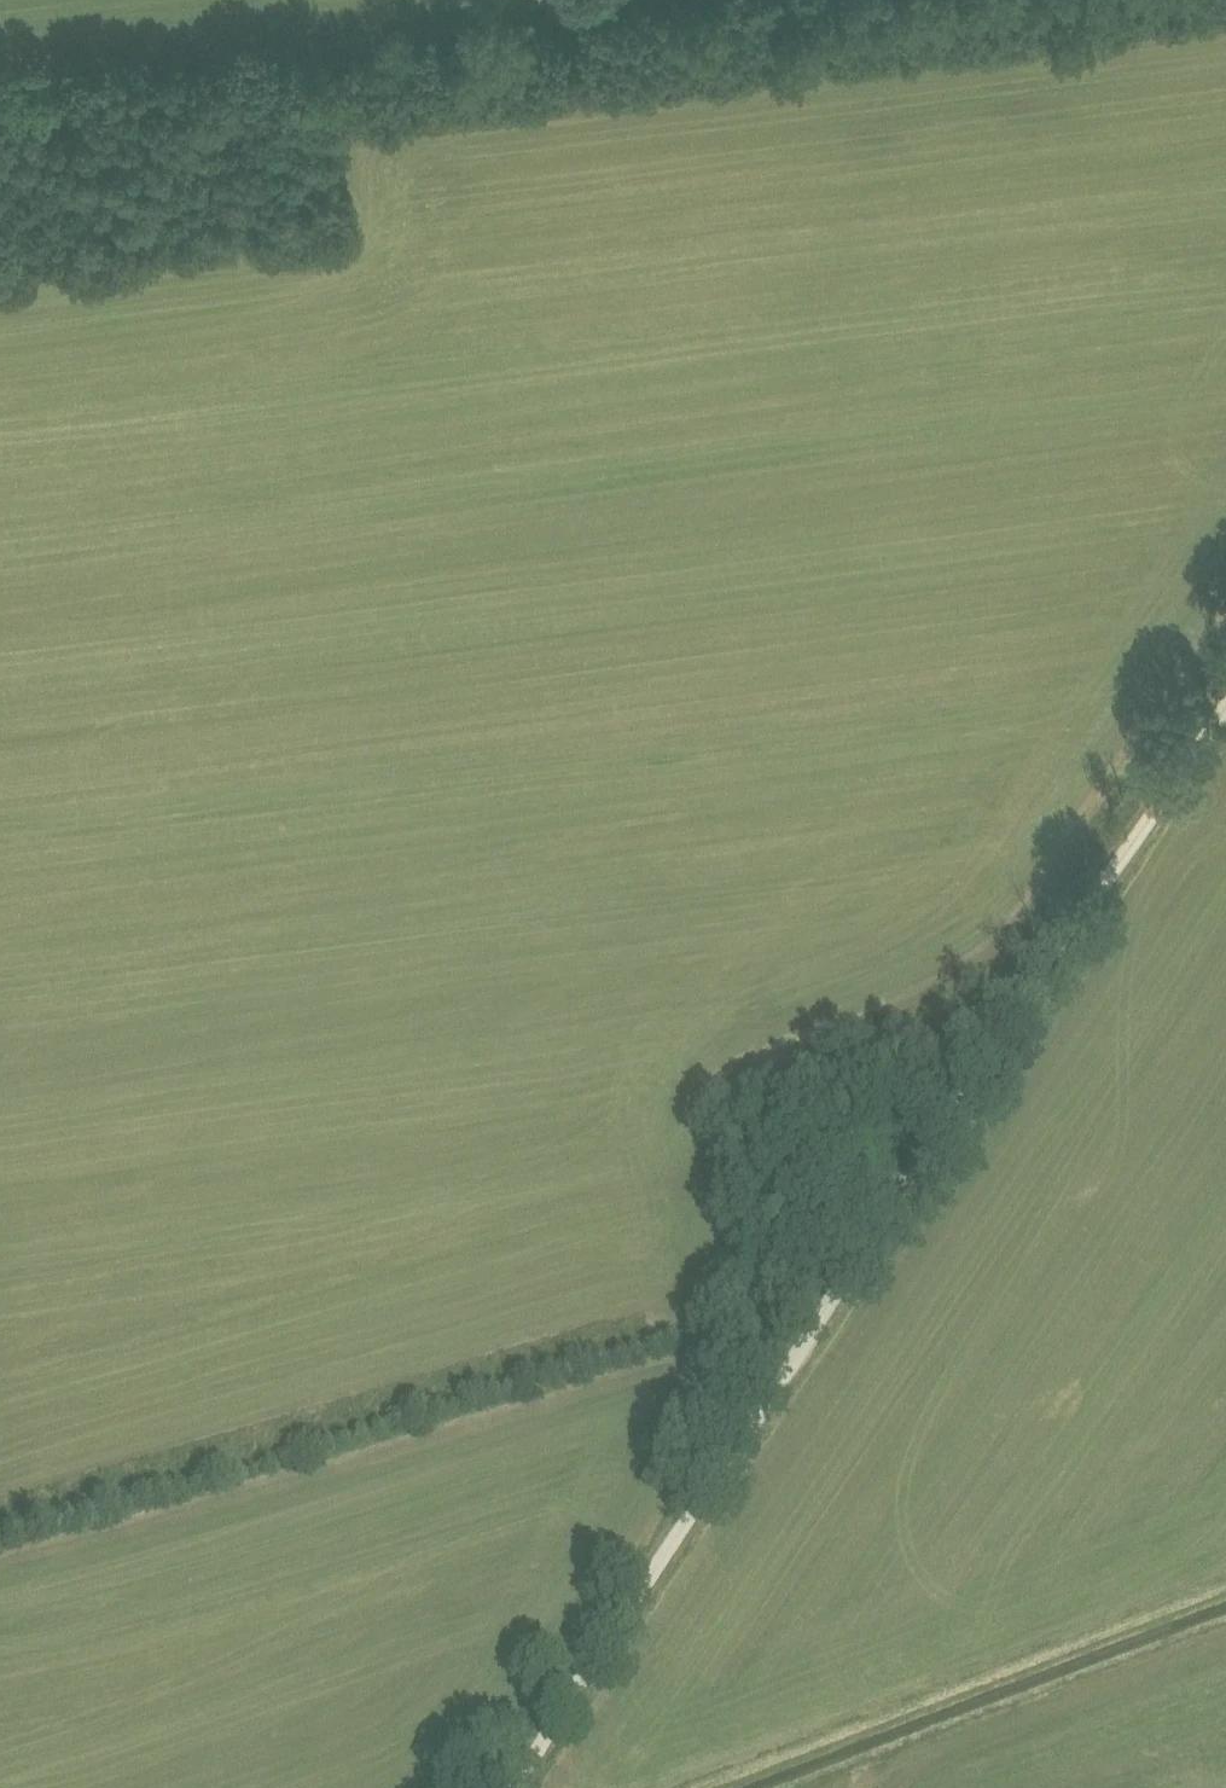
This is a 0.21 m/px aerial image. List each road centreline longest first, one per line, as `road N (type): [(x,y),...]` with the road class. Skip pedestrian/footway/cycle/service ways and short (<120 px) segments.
road 1 (track): [(1225,713),(517,1787)]

